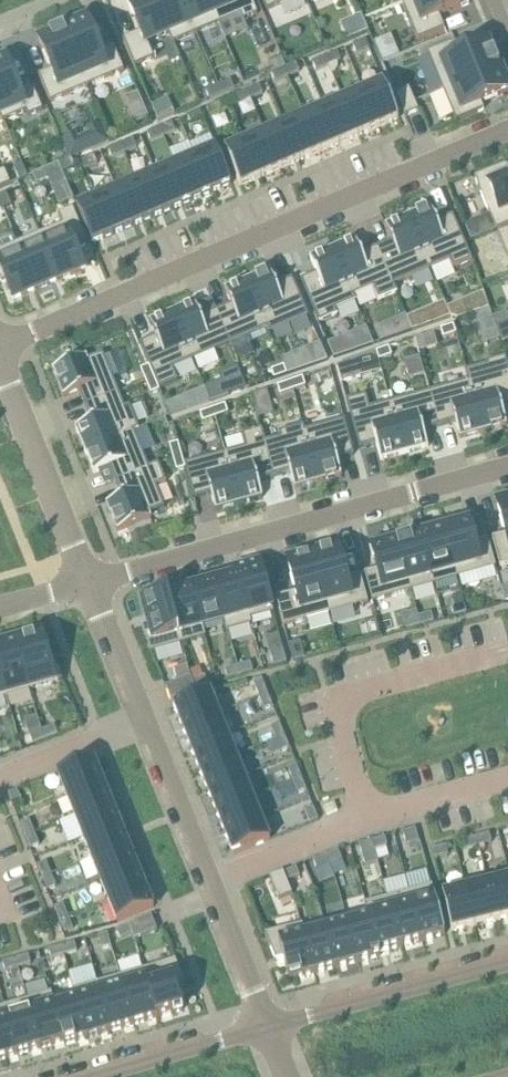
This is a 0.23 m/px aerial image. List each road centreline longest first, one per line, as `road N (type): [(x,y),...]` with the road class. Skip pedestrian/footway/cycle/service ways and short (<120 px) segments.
road 1 (residential): [(507,131),(0,347)]
road 2 (residential): [(93,580),(267,1025)]
road 3 (residential): [(507,464),(93,580)]
road 4 (residential): [(0,347),(93,580)]
road 5 (tertiary): [(507,964),(267,1025)]
road 6 (tertiary): [(267,1025),(90,1076)]

